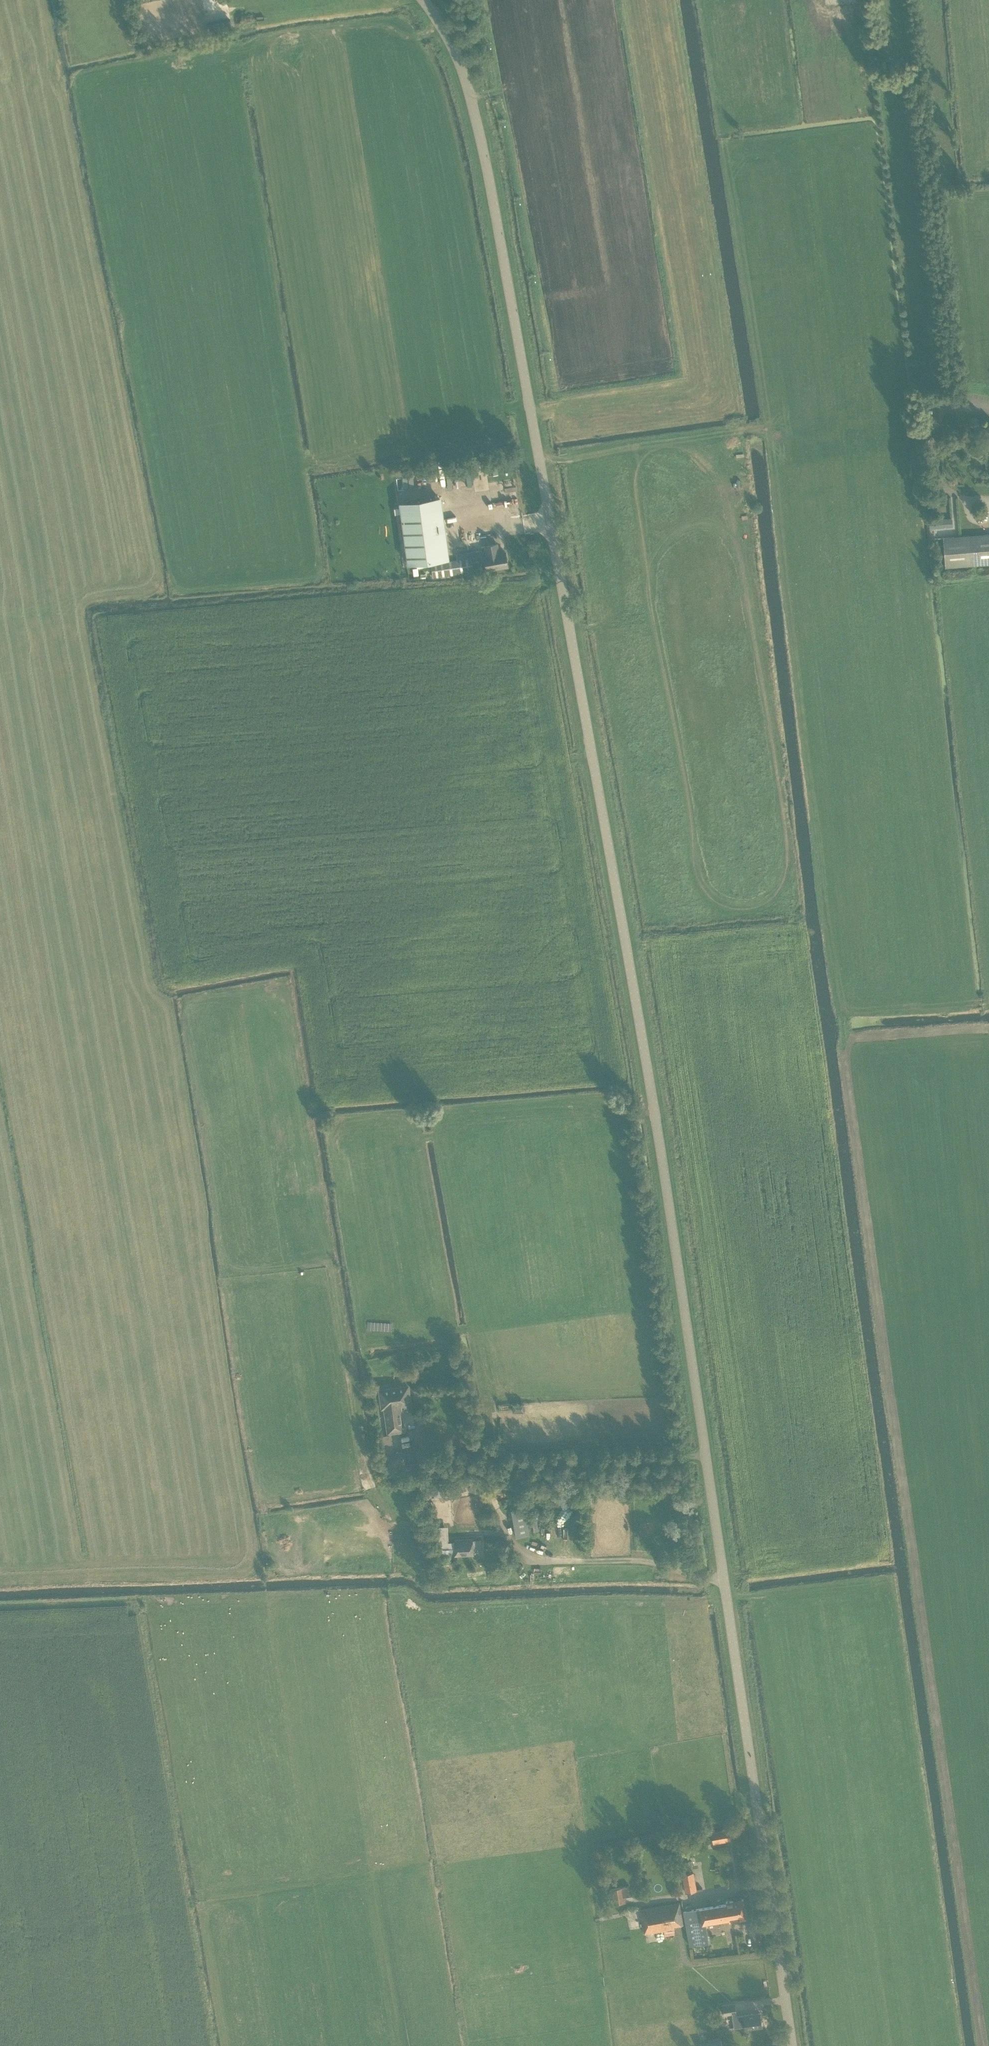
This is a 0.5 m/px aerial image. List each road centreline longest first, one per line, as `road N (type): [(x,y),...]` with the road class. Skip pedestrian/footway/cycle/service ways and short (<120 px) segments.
road 1 (tertiary): [(792,2045),(658,1133),(493,199),(463,72),(423,0)]
road 2 (track): [(906,0),(945,396),(962,429)]

